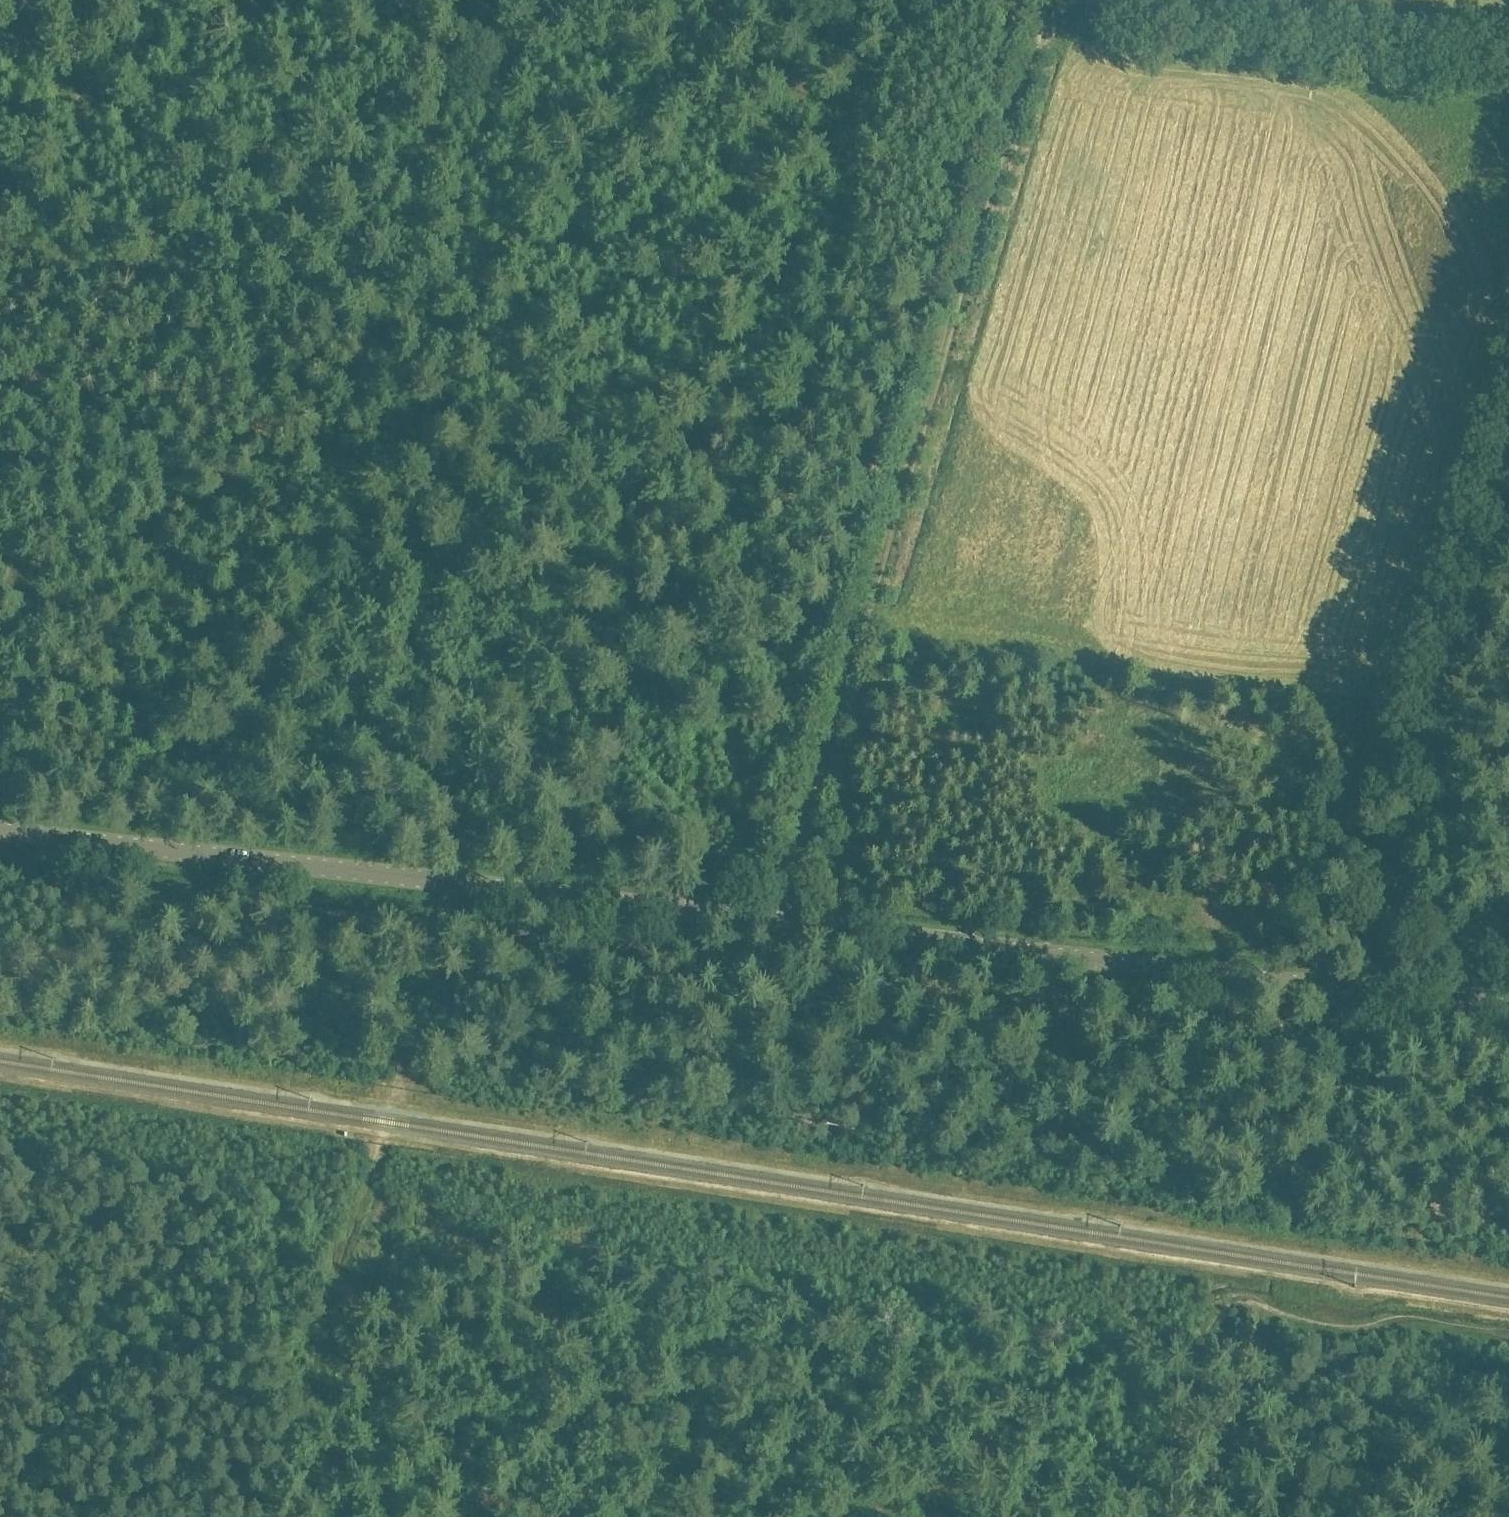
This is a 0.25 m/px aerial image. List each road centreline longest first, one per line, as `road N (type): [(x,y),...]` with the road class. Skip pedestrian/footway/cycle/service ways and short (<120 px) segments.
road 1 (tertiary): [(1508,999),(0,826)]
road 2 (track): [(1045,0),(777,914)]
road 3 (track): [(1154,1516),(1213,1309),(1243,1306),(1350,1332),(1410,1328),(1508,1342)]
road 4 (track): [(680,1516),(308,1405)]
road 5 (track): [(308,1405),(380,1145)]
road 6 (track): [(396,1089),(471,879)]
road 7 (track): [(721,432),(906,475)]

